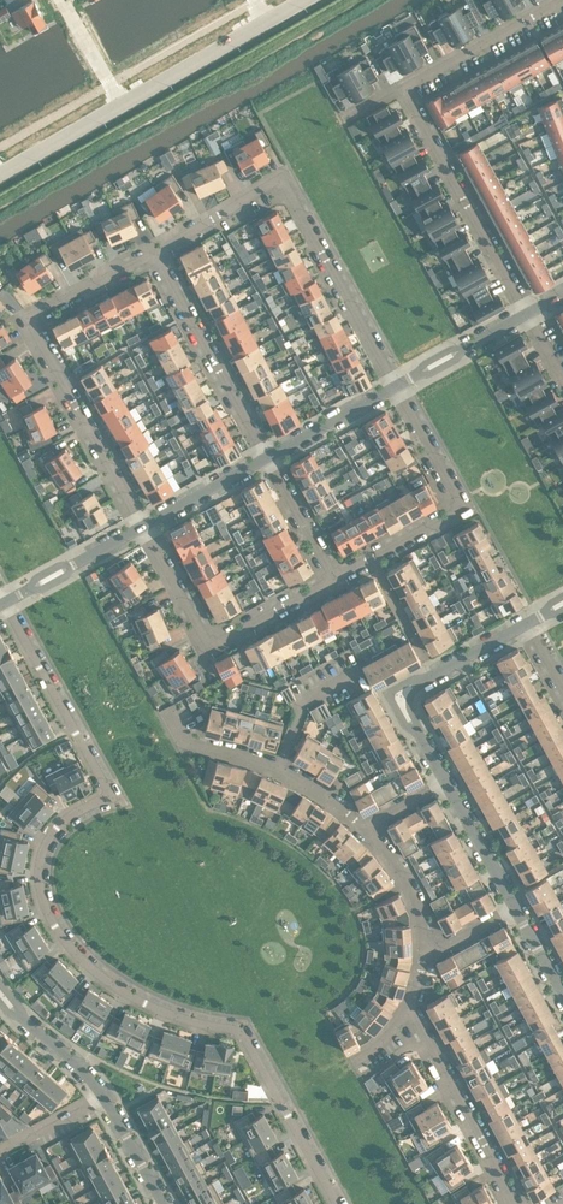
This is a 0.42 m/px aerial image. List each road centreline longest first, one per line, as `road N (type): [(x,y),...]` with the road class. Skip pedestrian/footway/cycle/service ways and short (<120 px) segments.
road 1 (residential): [(1,604),(111,795),(60,827),(45,853),(43,892),(60,928),(119,991),(248,1042),(338,1203)]
road 2 (residential): [(395,387),(286,188),(164,250)]
road 3 (tertiary): [(298,0),(0,171)]
road 4 (residential): [(333,577),(208,644),(143,526)]
road 5 (residential): [(525,313),(406,84)]
road 6 (residential): [(527,621),(406,693),(404,712),(444,784)]
road 7 (residential): [(143,526),(33,318)]
road 8 (residential): [(268,456),(164,250)]
road 9 (residential): [(410,1006),(516,1203)]
road 10 (residential): [(169,733),(281,764),(367,826)]
road 11 (residential): [(406,84),(560,0)]
road 12 (residential): [(143,526),(1,604)]
road 13 (residential): [(525,313),(395,387)]
road 14 (residential): [(164,250),(33,318)]
road 15 (residential): [(461,508),(333,577)]
road 16 (residential): [(395,387),(268,456)]
road 17 (residential): [(268,456),(143,526)]
road 18 (residential): [(367,826),(418,898),(429,951)]
road 19 (residential): [(3,997),(104,1096)]
road 20 (residential): [(444,784),(513,905)]
road 21 (residential): [(461,508),(395,387)]
road 22 (residential): [(333,577),(268,456)]
road 23 (residential): [(104,1096),(164,1203)]

